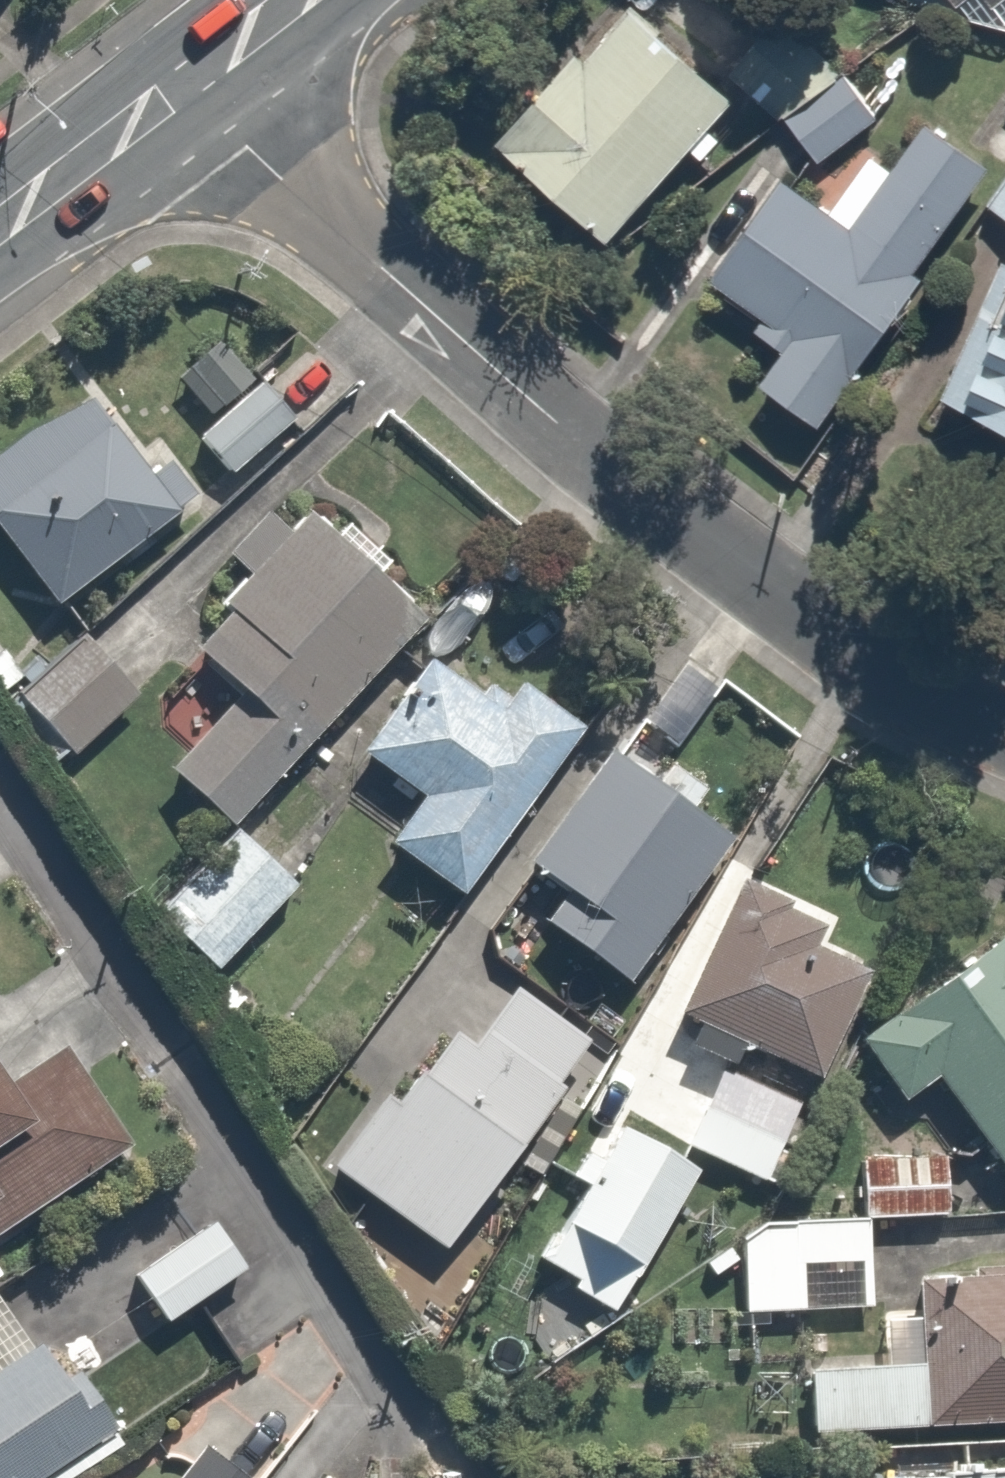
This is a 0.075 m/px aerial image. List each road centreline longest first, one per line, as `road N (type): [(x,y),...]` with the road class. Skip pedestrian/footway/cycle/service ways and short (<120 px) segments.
road 1 (residential): [(191,83),(248,151),(546,416),(779,600),(1004,736)]
road 2 (secondary): [(0,228),(191,83)]
road 3 (secondary): [(191,83),(297,0)]

